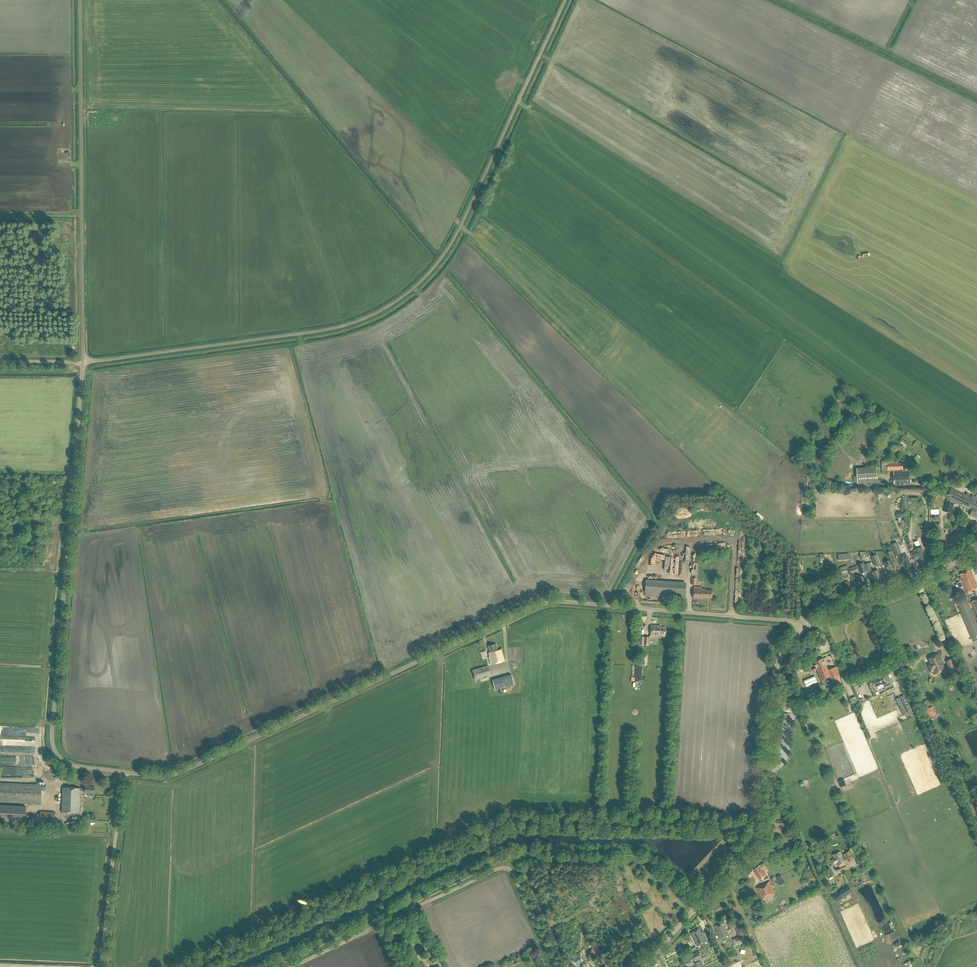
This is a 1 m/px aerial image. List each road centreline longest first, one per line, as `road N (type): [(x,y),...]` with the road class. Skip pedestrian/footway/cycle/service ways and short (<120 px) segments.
road 1 (unclassified): [(123,773),(186,769),(546,604),(804,627)]
road 2 (unclassified): [(82,362),(331,329),(406,294),(460,226),(565,0)]
road 3 (unclassified): [(123,773),(70,765),(52,736),(82,362)]
road 4 (tertiary): [(641,966),(749,840),(777,666),(804,627)]
road 5 (unclassified): [(82,362),(80,0)]
road 6 (track): [(503,866),(287,966)]
road 7 (track): [(695,908),(641,861),(519,859),(503,866)]
road 8 (unclassified): [(101,966),(123,773)]
road 9 (tertiary): [(804,627),(950,565),(976,542)]
road 10 (track): [(774,771),(795,714),(845,688),(818,619)]
road 11 (track): [(844,870),(819,874),(774,771)]

